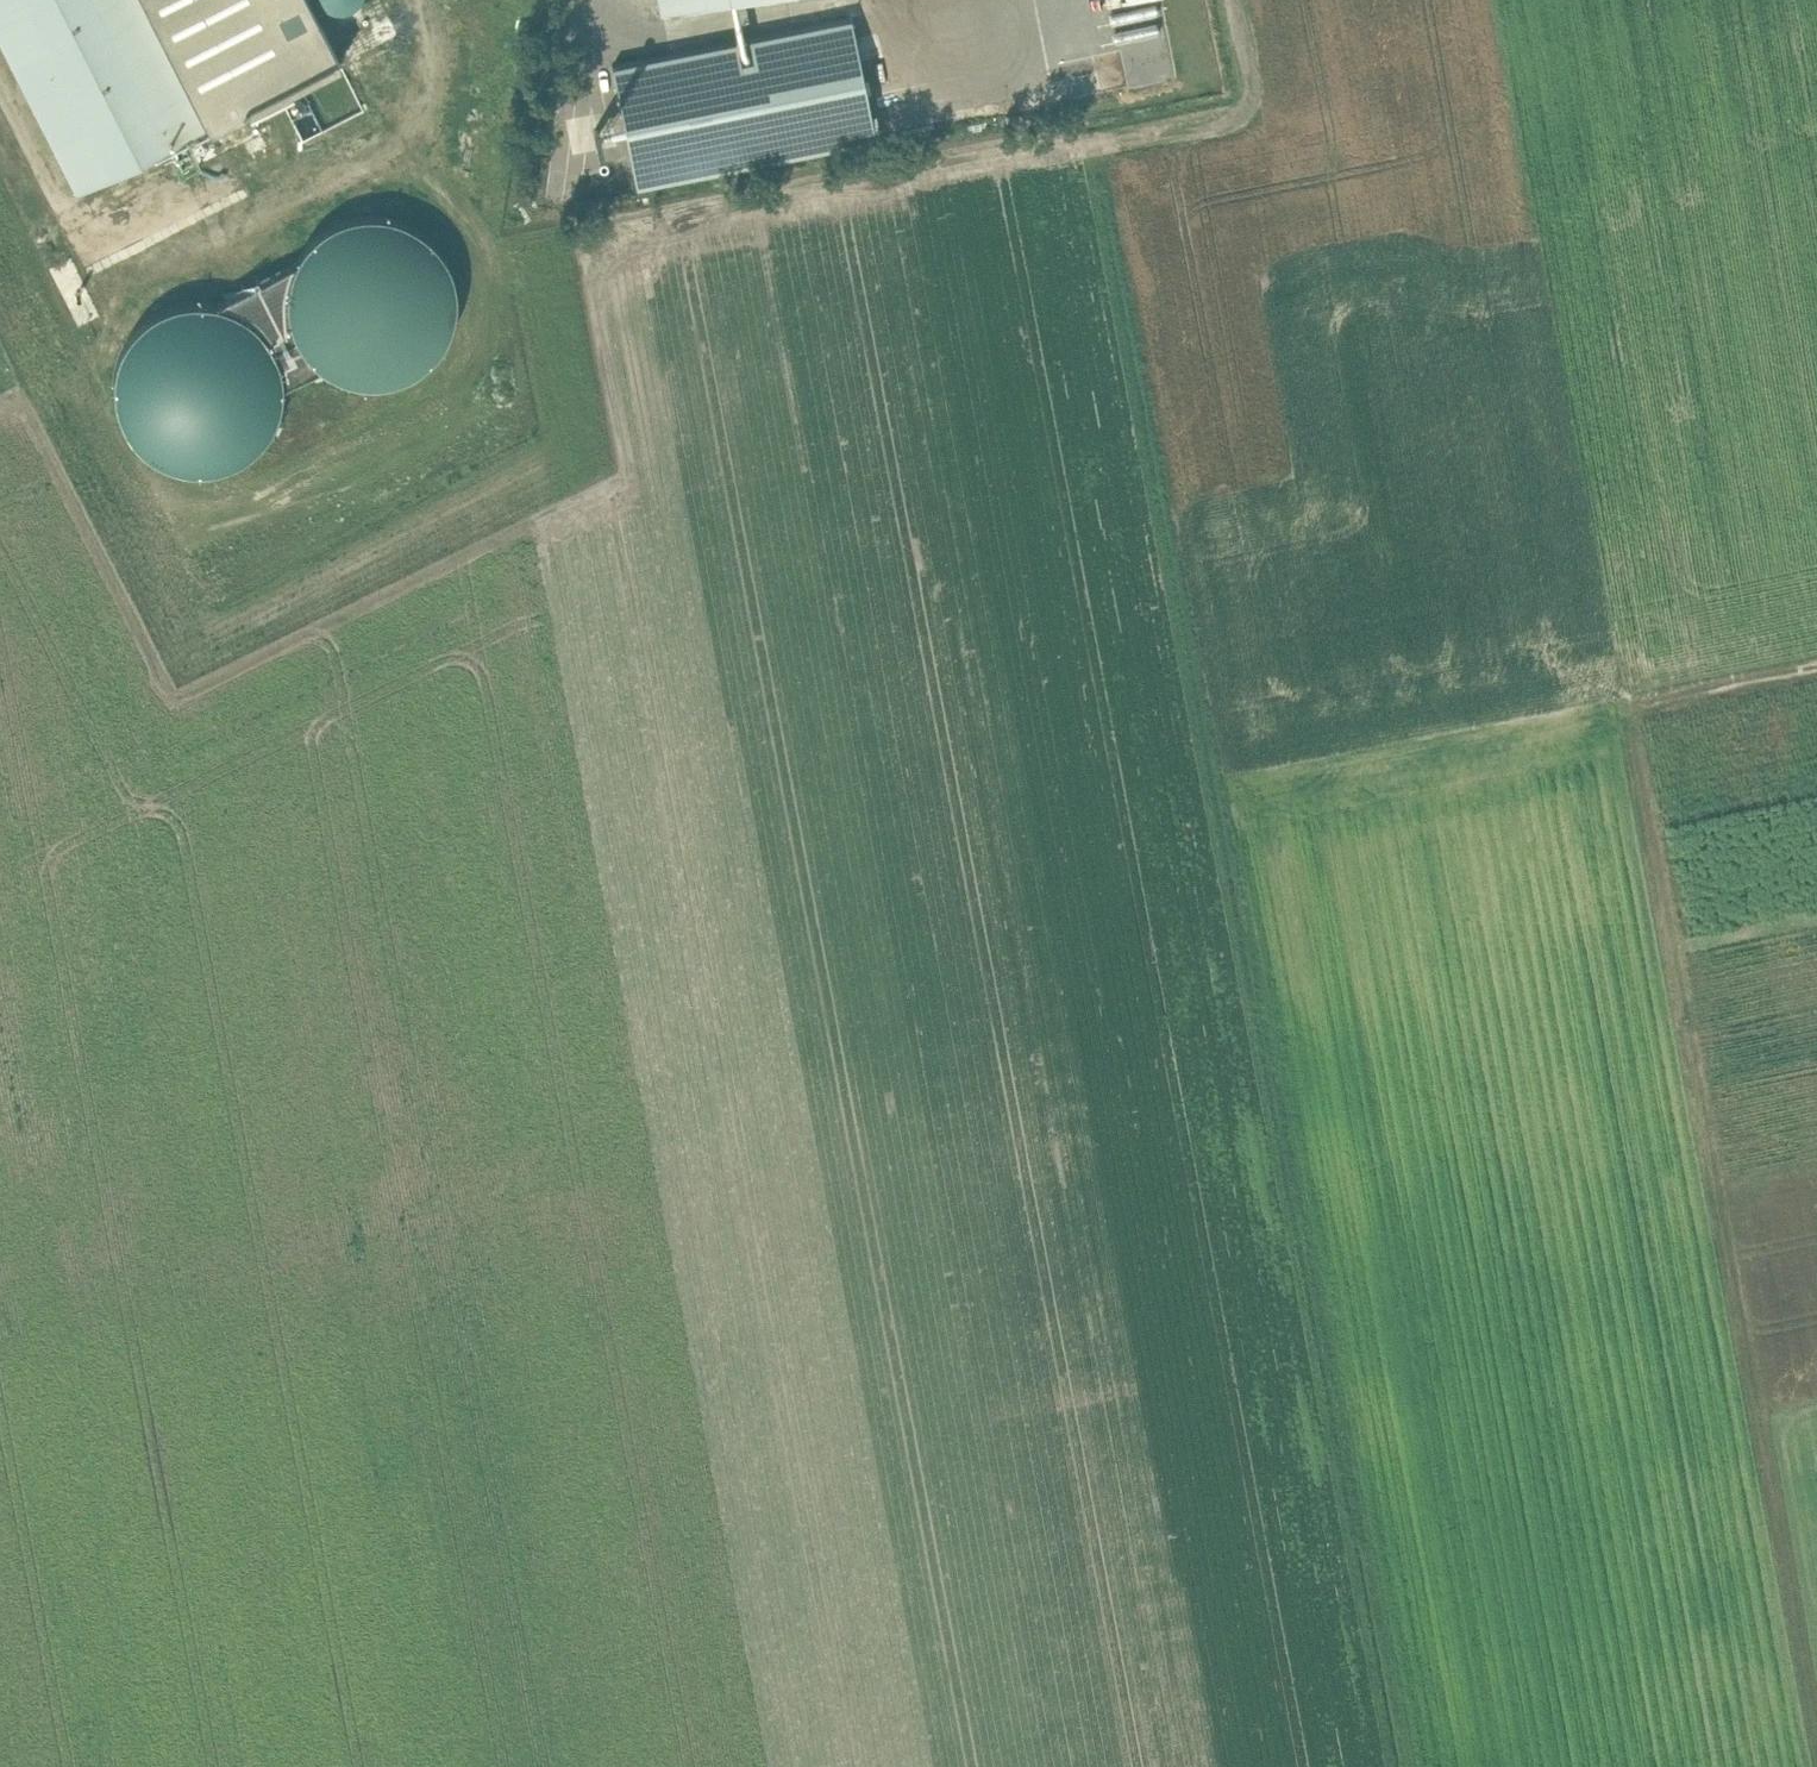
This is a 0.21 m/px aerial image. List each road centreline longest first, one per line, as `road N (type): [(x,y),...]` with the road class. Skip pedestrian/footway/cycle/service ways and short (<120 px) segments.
road 1 (track): [(1321,1285),(1111,143),(1253,117),(1257,100),(1238,0)]

